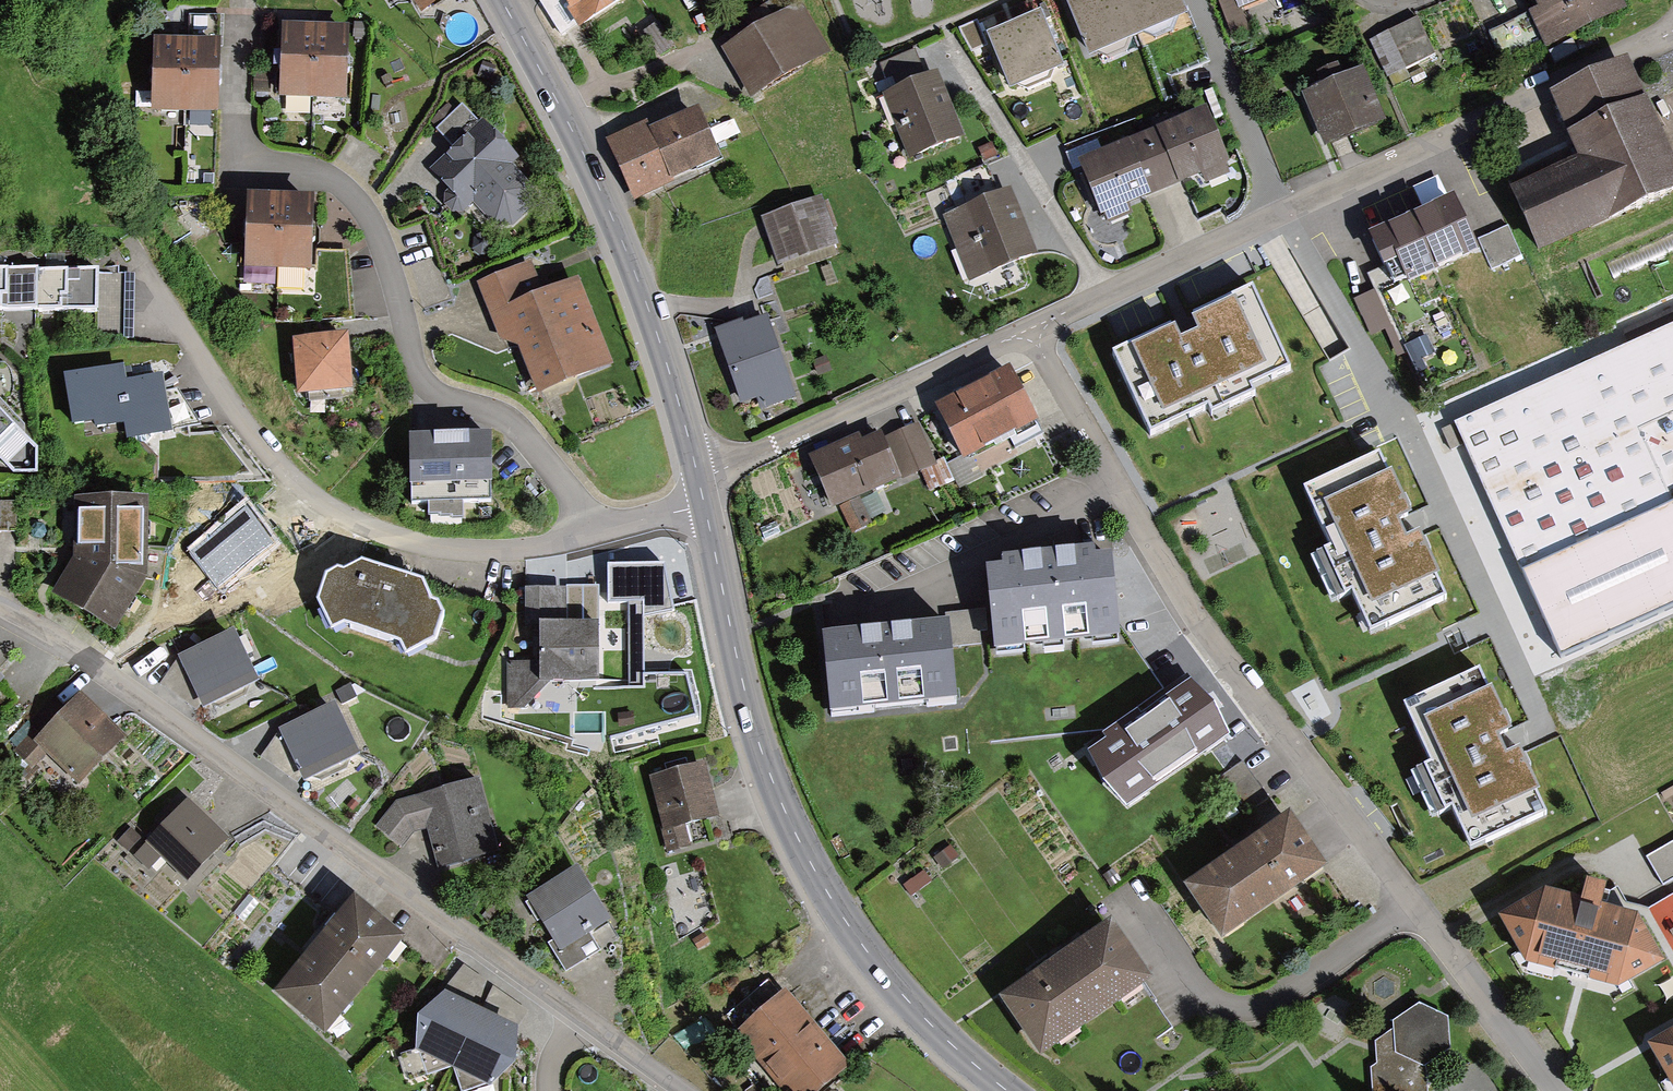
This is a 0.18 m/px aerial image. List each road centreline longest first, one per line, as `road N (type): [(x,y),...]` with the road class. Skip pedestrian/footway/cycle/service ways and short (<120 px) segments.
road 1 (residential): [(0,617),(580,1019)]
road 2 (residential): [(239,16),(241,152),(255,164),(326,176),(362,205),(386,259),(420,379),(436,394),(514,425),(593,535)]
road 3 (tertiary): [(704,504),(745,693),(802,850),(883,972),(1008,1090)]
road 4 (residential): [(1672,33),(1103,294)]
road 5 (residential): [(138,262),(241,424),(327,507),(445,548),(526,550),(593,535)]
road 6 (tertiary): [(502,0),(603,197),(657,333),(698,478)]
road 7 (residential): [(1122,490),(1223,655),(1413,900)]
road 8 (residential): [(1030,330),(698,478)]
road 9 (residential): [(834,615),(1122,490)]
road 10 (residential): [(1175,958),(1217,1002),(1258,1007),(1288,994),(1413,900)]
road 11 (residential): [(952,52),(1103,294)]
road 12 (residential): [(1413,900),(1556,1090)]
road 13 (residential): [(1030,330),(1122,490)]
road 14 (residential): [(580,1019),(685,1090)]

